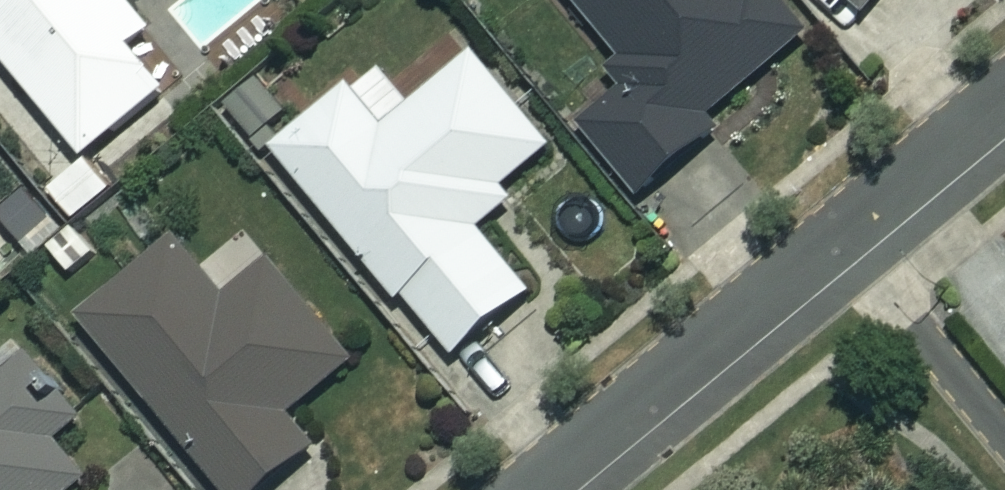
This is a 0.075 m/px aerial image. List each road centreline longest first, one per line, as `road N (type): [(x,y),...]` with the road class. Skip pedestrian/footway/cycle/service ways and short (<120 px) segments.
road 1 (residential): [(840,237),(529,489)]
road 2 (residential): [(840,237),(1004,434)]
road 3 (residential): [(1004,100),(840,237)]

